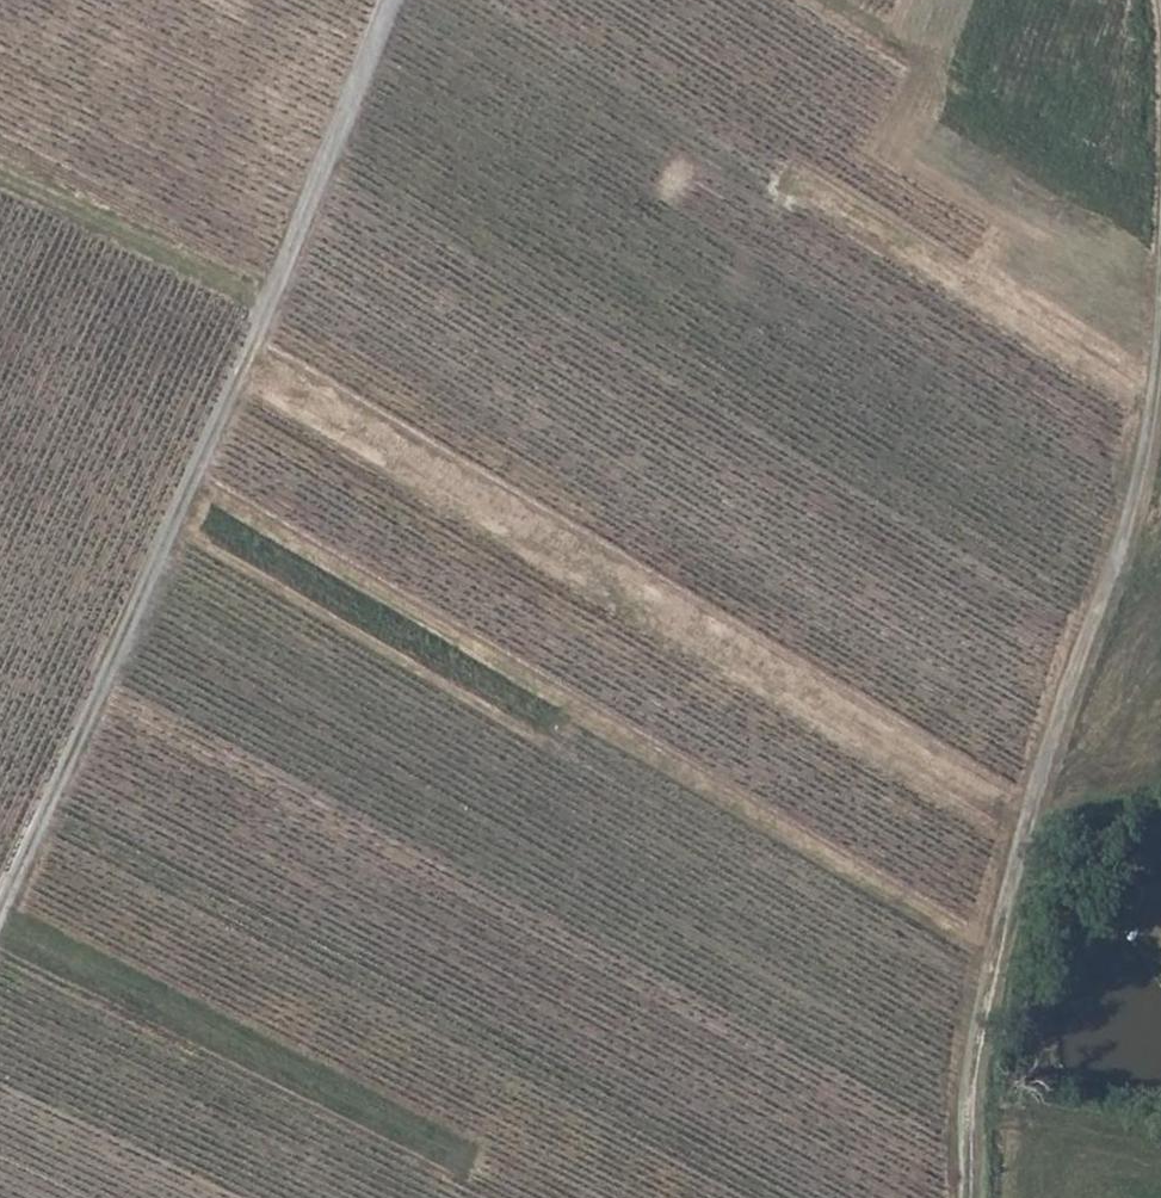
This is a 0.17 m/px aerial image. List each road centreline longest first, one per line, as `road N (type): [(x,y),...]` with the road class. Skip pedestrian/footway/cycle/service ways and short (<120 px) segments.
road 1 (track): [(382,0),(260,317),(0,918)]
road 2 (track): [(965,1197),(972,1070),(999,926),(1125,508),(1152,386),(1160,232)]

